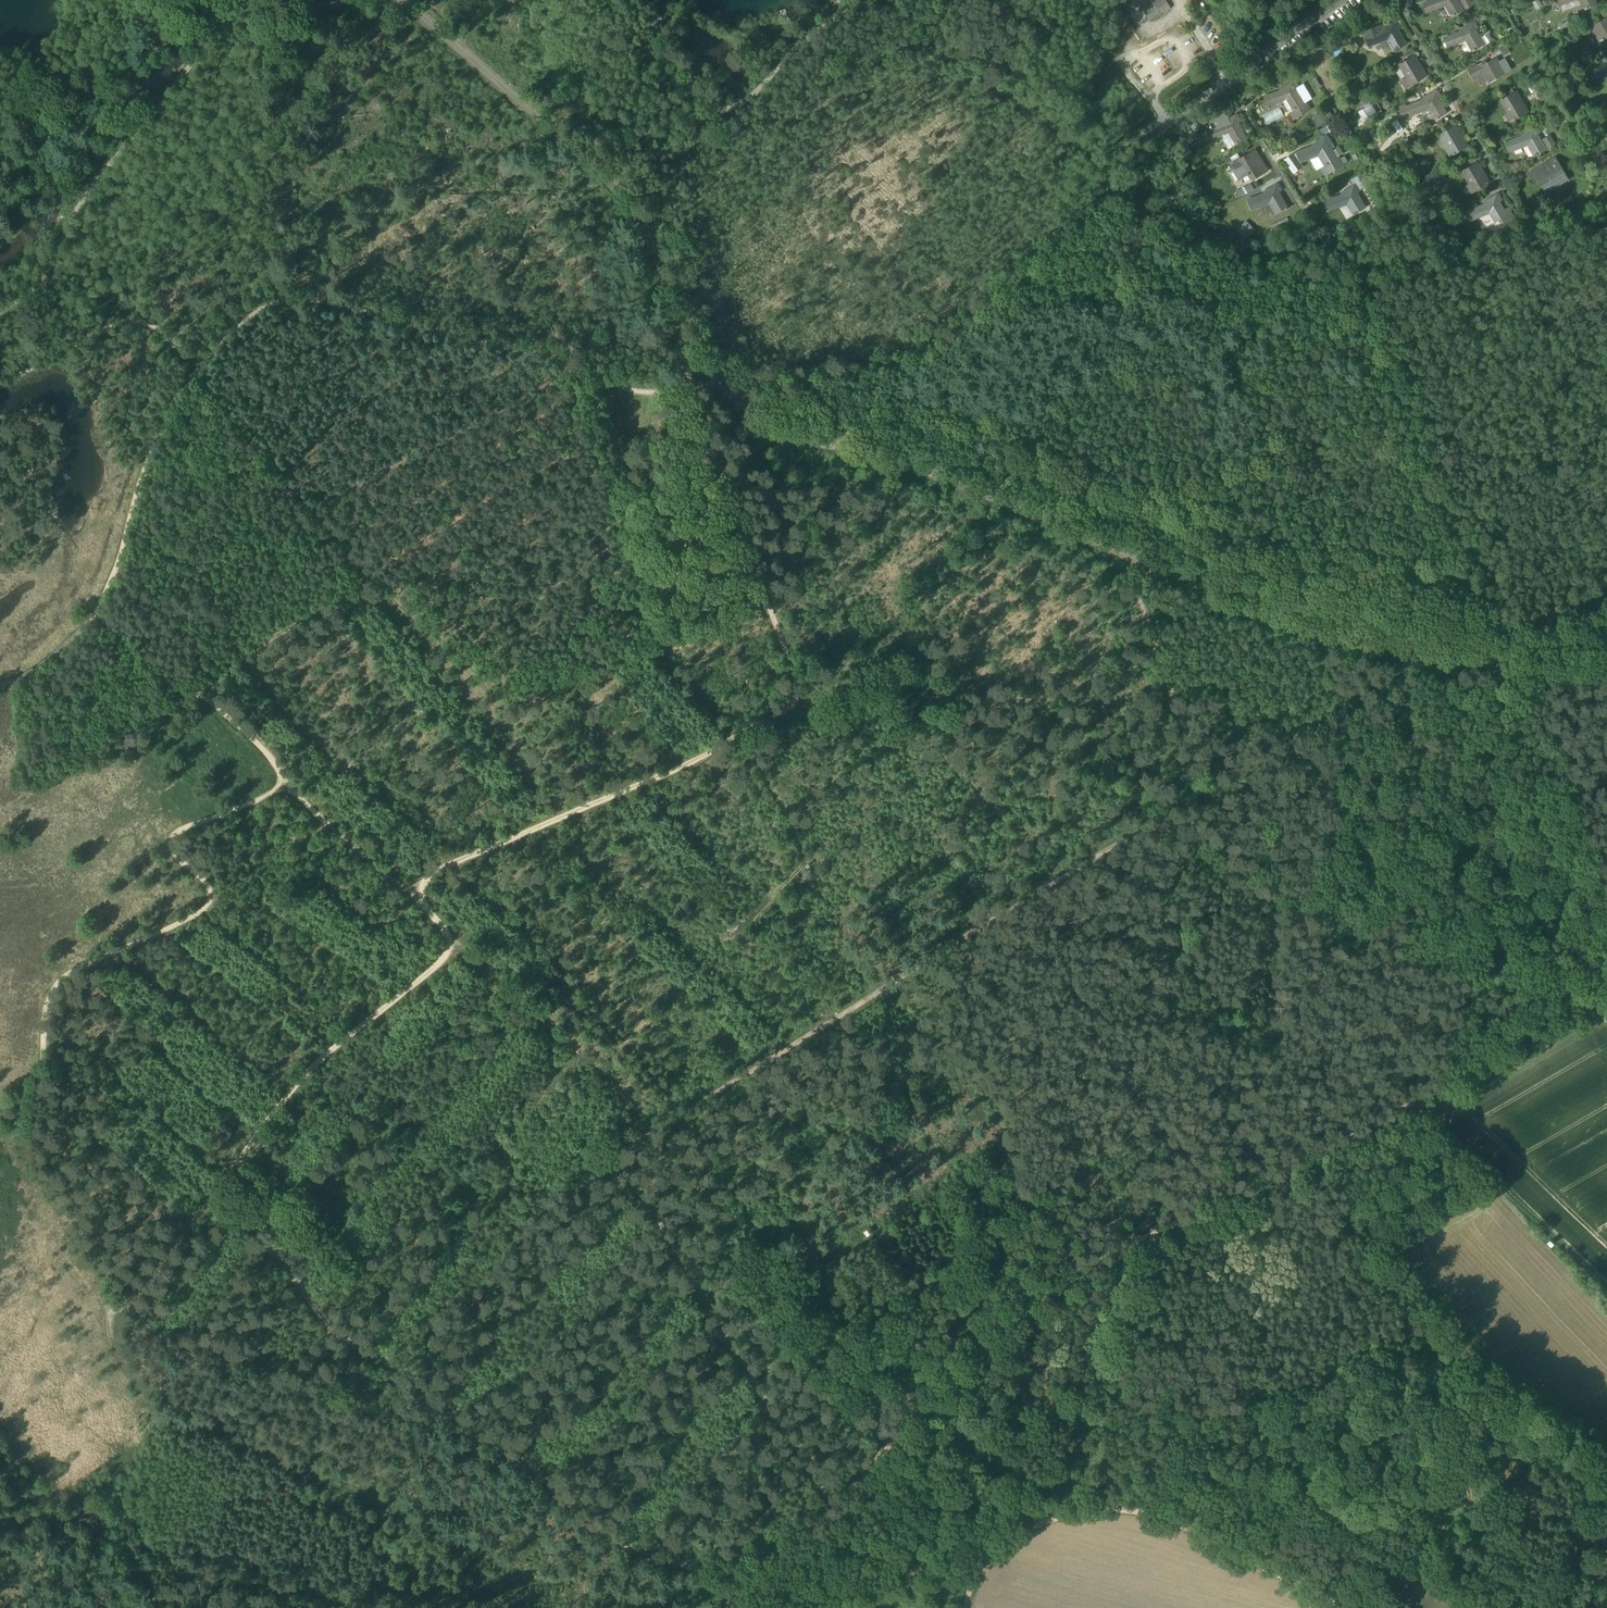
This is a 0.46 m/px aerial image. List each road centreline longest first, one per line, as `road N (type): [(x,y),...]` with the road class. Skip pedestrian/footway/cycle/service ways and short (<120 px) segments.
road 1 (track): [(762,1577),(743,1584),(685,1567),(618,1545),(589,1525),(466,1417),(342,1337),(236,1207),(226,1179)]
road 2 (track): [(1606,987),(1583,991),(1319,1156),(1059,1280),(1032,1304)]
road 3 (track): [(0,1127),(27,1122),(41,1102),(45,1007),(55,985),(210,900),(208,886),(174,855),(175,833),(286,784)]
road 4 (track): [(196,366),(236,323),(296,299),(563,360),(634,391),(689,386)]
road 5 (track): [(724,383),(747,408),(802,434),(992,493),(1165,576)]
road 6 (track): [(408,894),(433,872),(671,770),(762,722)]
road 7 (track): [(1332,1607),(1143,1508),(1085,1507),(1026,1528),(987,1560)]
road 8 (track): [(762,722),(788,706),(796,682),(689,386)]
road 9 (track): [(0,280),(56,232),(234,10)]
road 10 (track): [(1165,576),(1311,627),(1498,663)]
road 11 (track): [(226,1179),(313,1066),(463,946)]
road 12 (track): [(463,946),(644,1106),(618,1156)]
road 13 (track): [(923,0),(841,17),(801,43),(731,108),(697,104),(673,78)]
road 14 (track): [(1032,1304),(922,1402),(836,1506)]
road 15 (track): [(196,366),(375,578)]
road 16 (track): [(394,0),(602,172)]
road 17 (track): [(94,612),(118,568),(137,487),(196,366)]
road 18 (track): [(286,784),(265,752),(216,707),(179,687),(94,612)]
road 19 (track): [(0,384),(130,321),(161,332),(196,366)]
road 20 (track): [(375,578),(196,695)]
road 21 (track): [(602,172),(634,204),(689,361)]
road 22 (residential): [(1170,124),(1341,0)]
road 23 (track): [(762,722),(769,762),(763,778),(809,854),(811,873),(778,895)]
road 24 (track): [(286,784),(408,894)]
road 25 (track): [(987,1560),(832,1591)]
road 26 (track): [(226,1179),(136,1299)]

